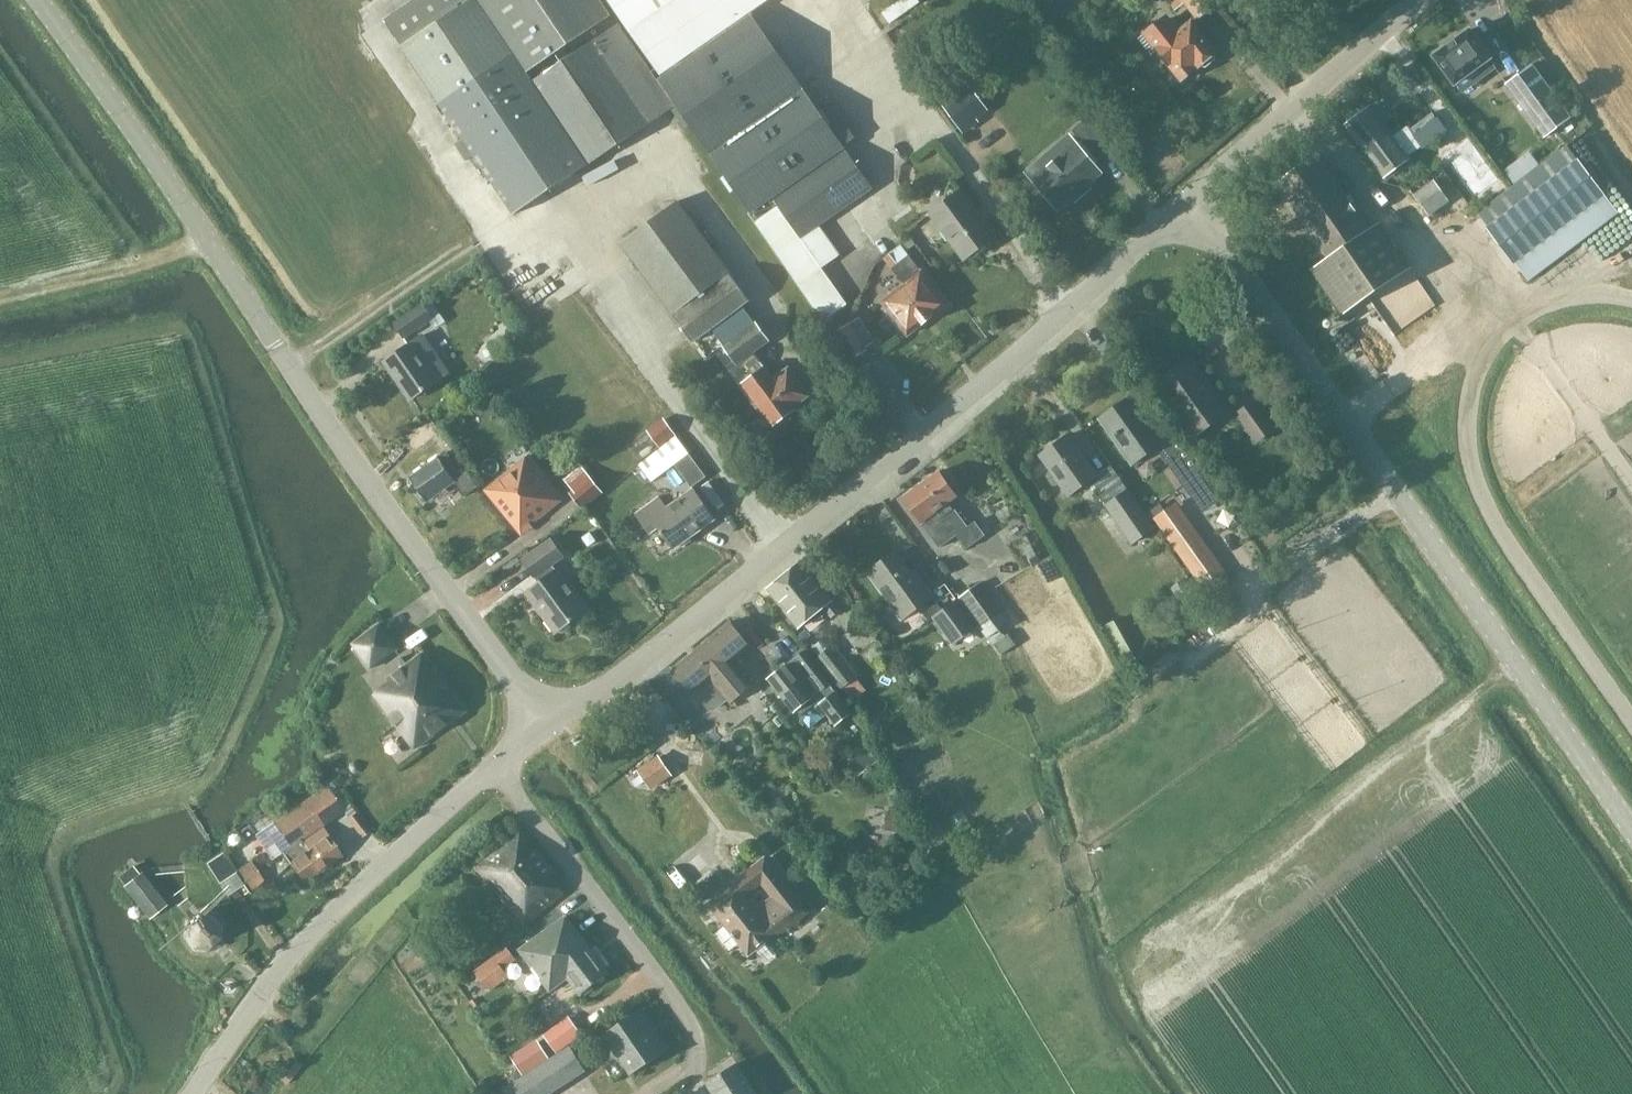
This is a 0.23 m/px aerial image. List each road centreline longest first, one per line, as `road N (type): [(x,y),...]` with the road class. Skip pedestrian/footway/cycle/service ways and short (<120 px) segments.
road 1 (tertiary): [(545,727),(40,0)]
road 2 (tertiary): [(545,727),(881,475),(1192,202)]
road 3 (tertiary): [(1631,840),(1192,202)]
road 4 (tertiary): [(192,1093),(257,996),(312,934),(498,768)]
road 5 (unclassified): [(700,1061),(698,1029),(498,768)]
road 6 (tertiary): [(1192,202),(1427,0)]

